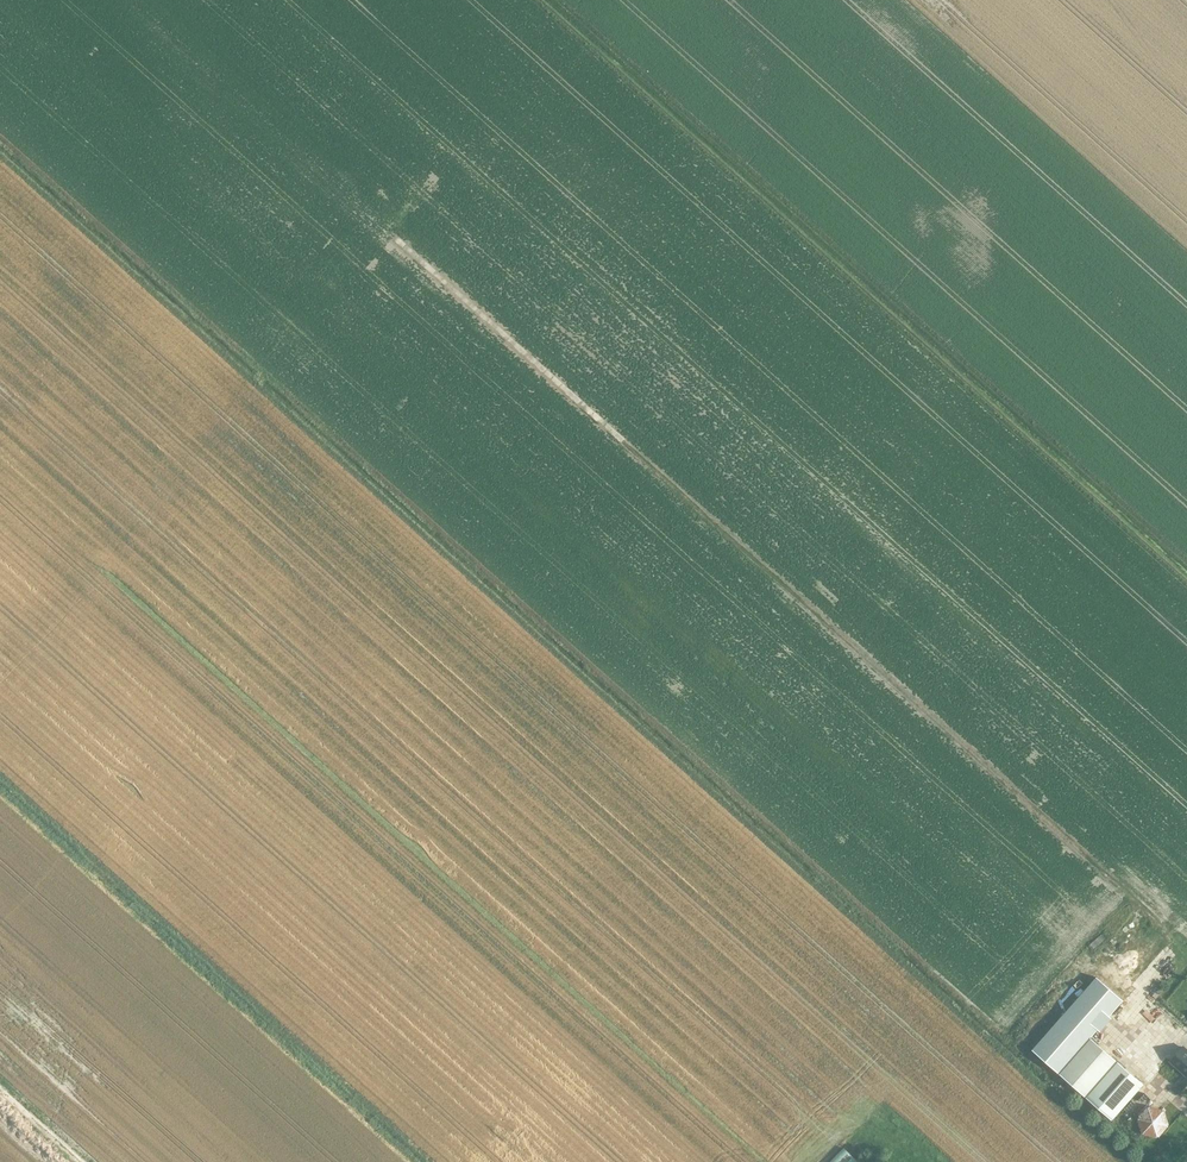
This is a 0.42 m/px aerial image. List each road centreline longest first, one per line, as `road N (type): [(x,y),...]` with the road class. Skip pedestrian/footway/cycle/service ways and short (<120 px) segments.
road 1 (track): [(1186,1108),(1111,1030),(1180,950),(1151,913),(449,285)]

